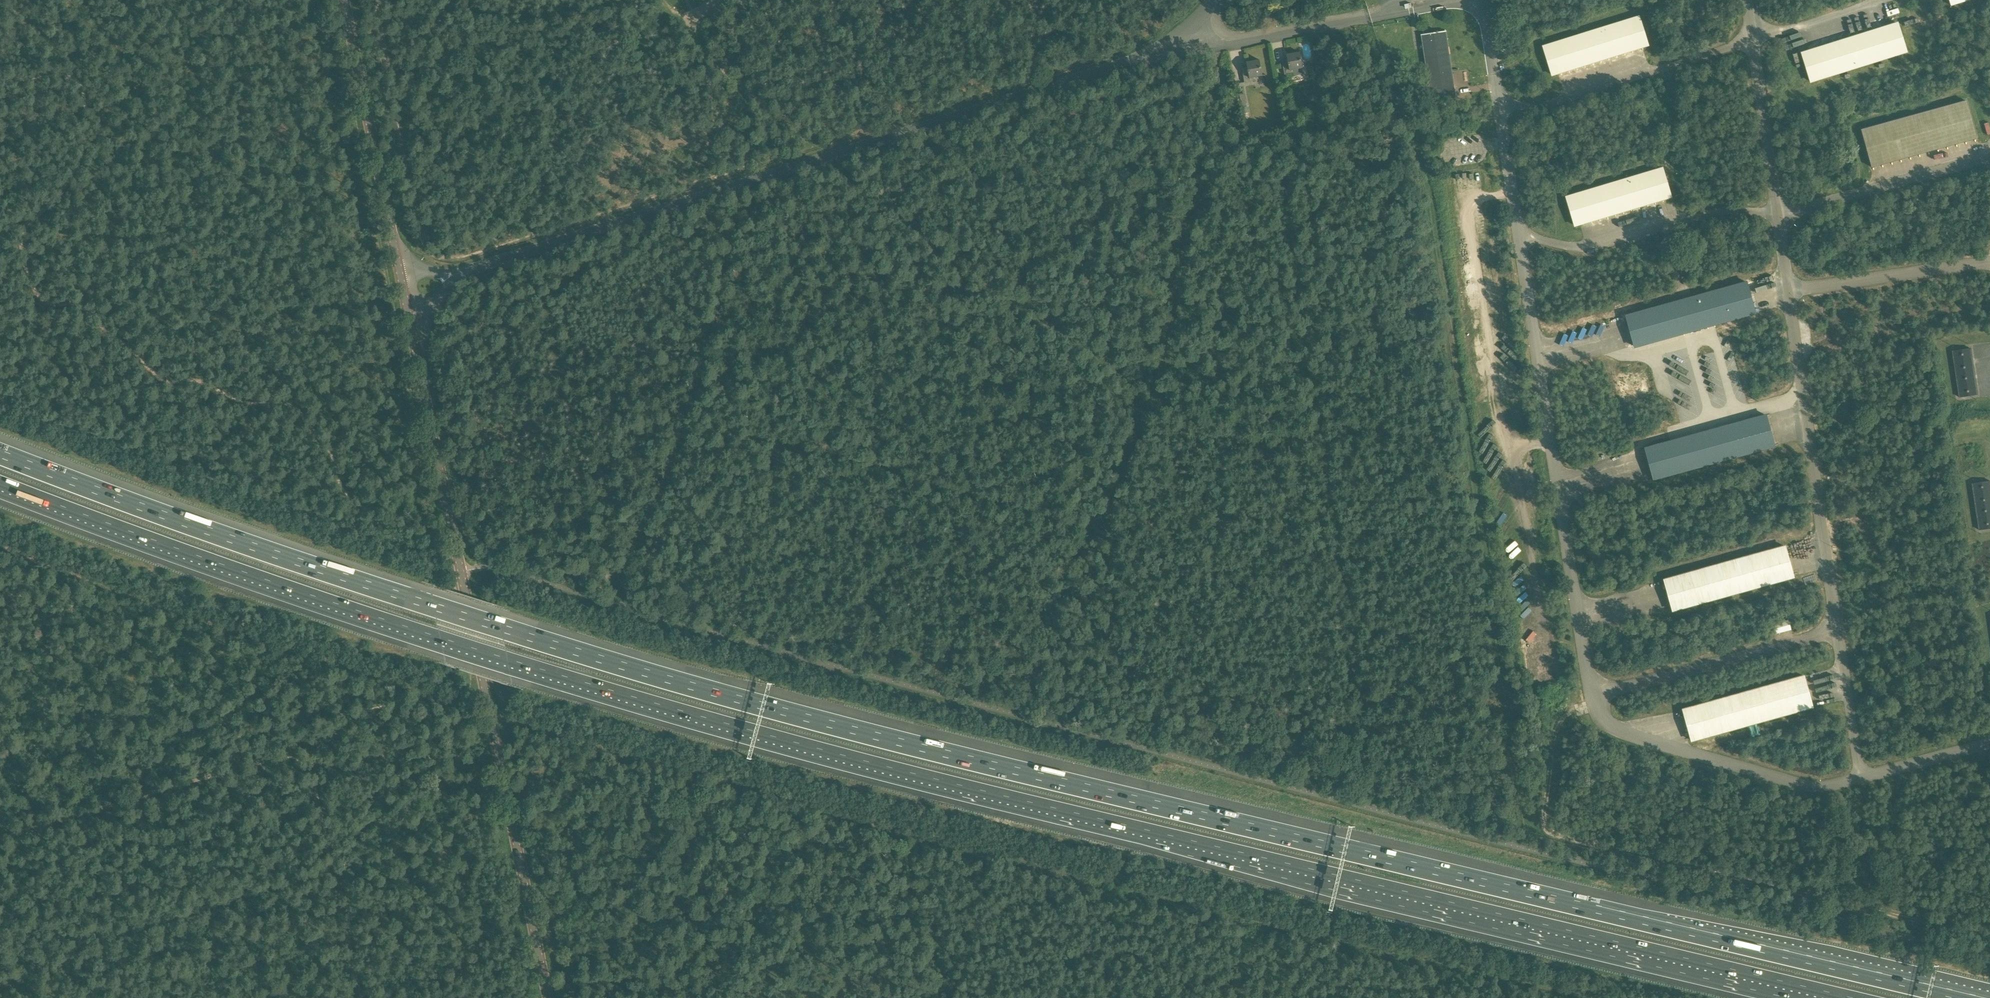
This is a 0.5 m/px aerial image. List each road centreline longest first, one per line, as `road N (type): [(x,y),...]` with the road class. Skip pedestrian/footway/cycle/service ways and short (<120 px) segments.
road 1 (motorway): [(1975,997),(683,681),(250,546),(0,454)]
road 2 (motorway): [(0,487),(286,591),(794,747),(1815,997)]
road 3 (track): [(1504,143),(1432,155),(1425,170),(1529,827),(1989,938)]
road 4 (track): [(1196,0),(1124,50),(450,260),(423,244),(375,0)]
road 5 (unclassified): [(461,272),(1129,60),(1192,26)]
road 6 (secondary): [(548,997),(413,336)]
road 7 (track): [(1225,40),(1158,370),(1091,532)]
road 8 (track): [(303,737),(233,771),(0,838)]
road 9 (unclassified): [(1192,26),(1239,39),(1462,0)]
road 10 (secondary): [(397,261),(344,0)]
road 11 (track): [(359,997),(303,737)]
road 12 (track): [(659,0),(690,23),(743,93),(739,171)]
road 13 (track): [(1425,170),(1383,50),(1412,26),(1410,10)]
road 14 (track): [(303,737),(331,716),(466,699)]
road 15 (track): [(1595,703),(1556,725),(1544,812),(1553,834)]
road 16 (track): [(1865,777),(1860,839),(1881,912)]

